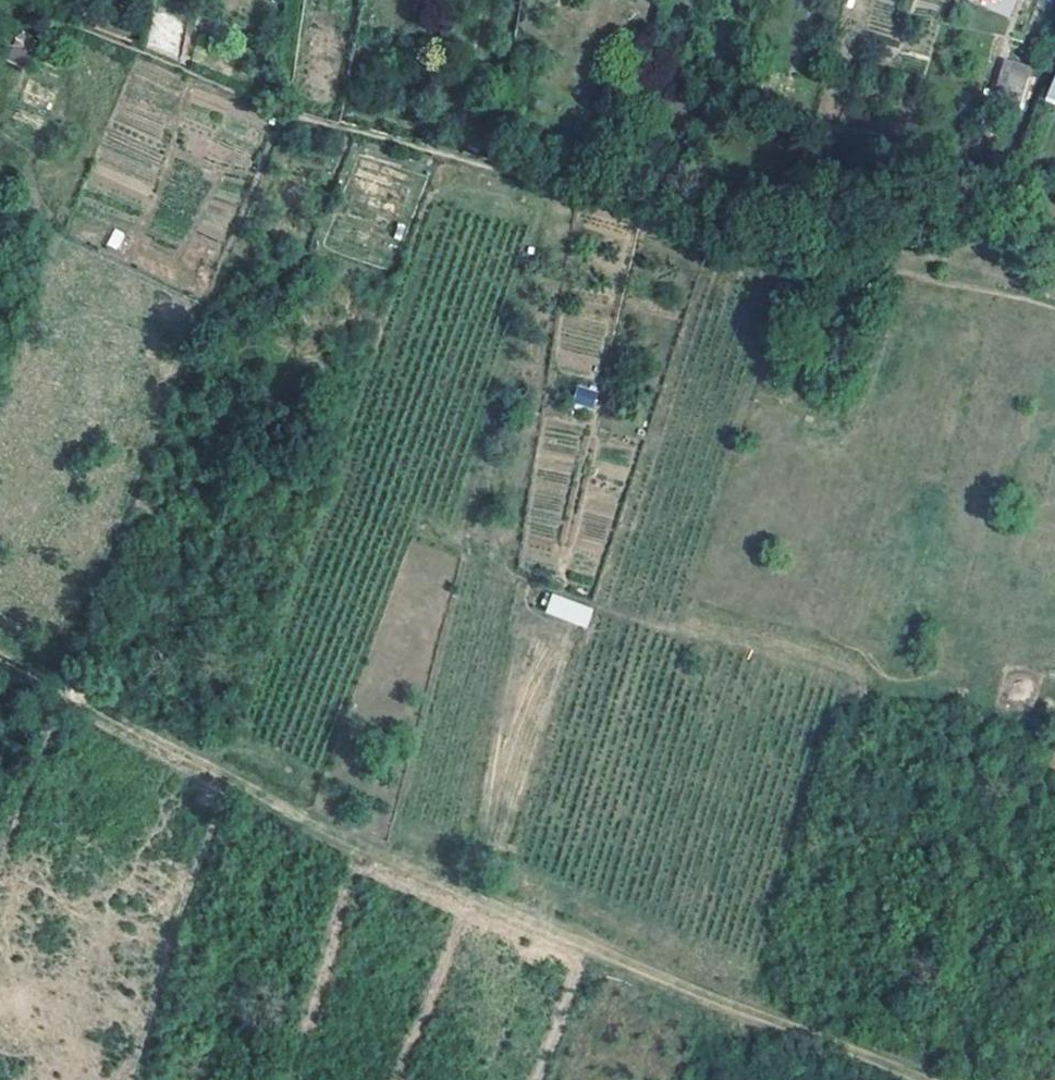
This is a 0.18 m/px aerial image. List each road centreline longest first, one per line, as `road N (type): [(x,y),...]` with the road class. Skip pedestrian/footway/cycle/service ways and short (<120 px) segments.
road 1 (track): [(0,657),(375,851),(927,1079)]

